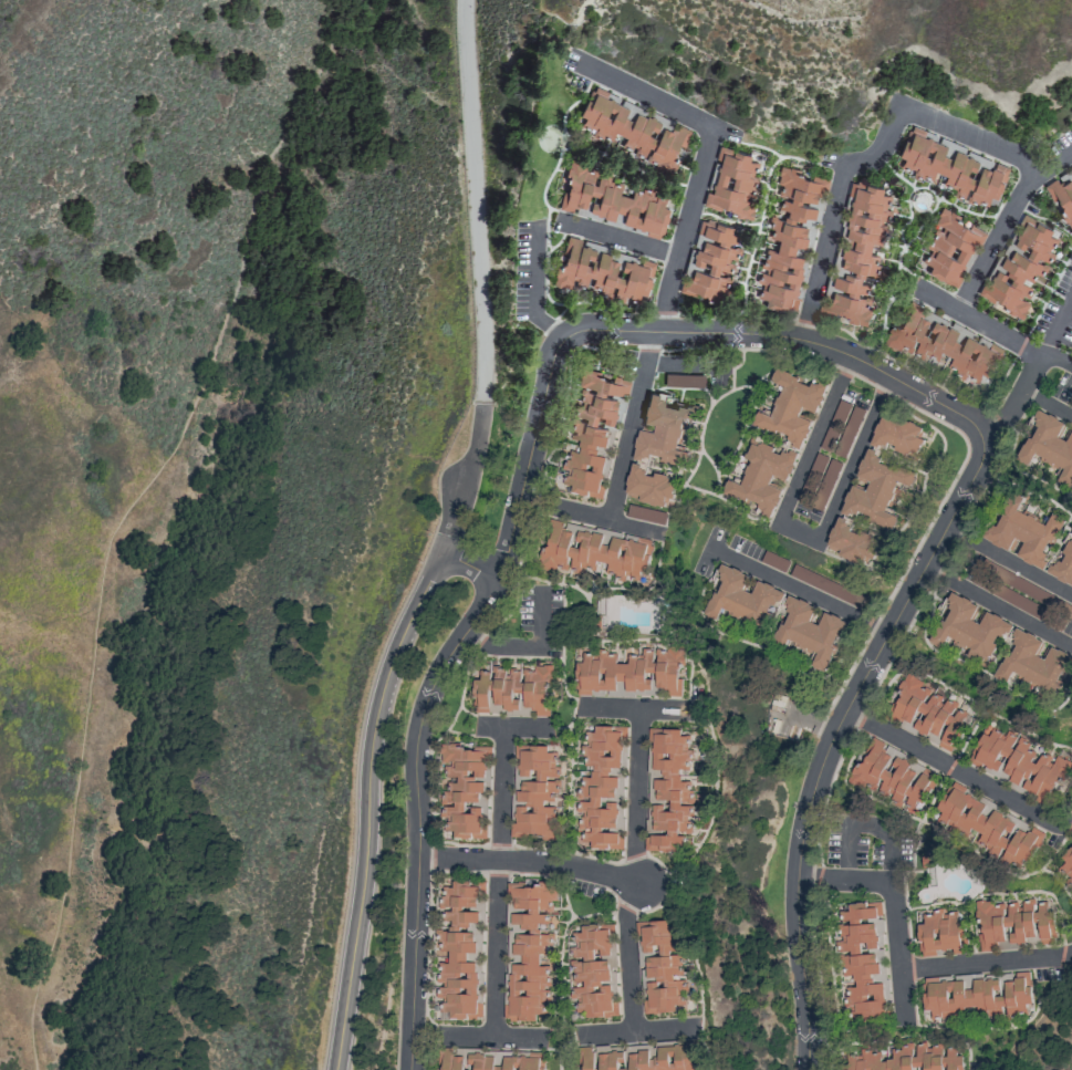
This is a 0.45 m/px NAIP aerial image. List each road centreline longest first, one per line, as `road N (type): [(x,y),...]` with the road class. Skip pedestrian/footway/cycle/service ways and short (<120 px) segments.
road 1 (residential): [(981,460),(985,443),(974,424),(821,344),(571,329),(553,349),(495,579)]
road 2 (residential): [(981,460),(844,710),(808,801),(798,877),(806,1069)]
road 3 (residential): [(443,551),(381,696),(334,1069)]
road 4 (residential): [(495,579),(439,671),(418,733),(412,1069)]
road 5 (residential): [(466,0),(483,402)]
road 6 (residential): [(418,855),(544,865),(643,884)]
road 7 (residential): [(483,402),(443,551)]
road 8 (residential): [(957,309),(1027,181)]

